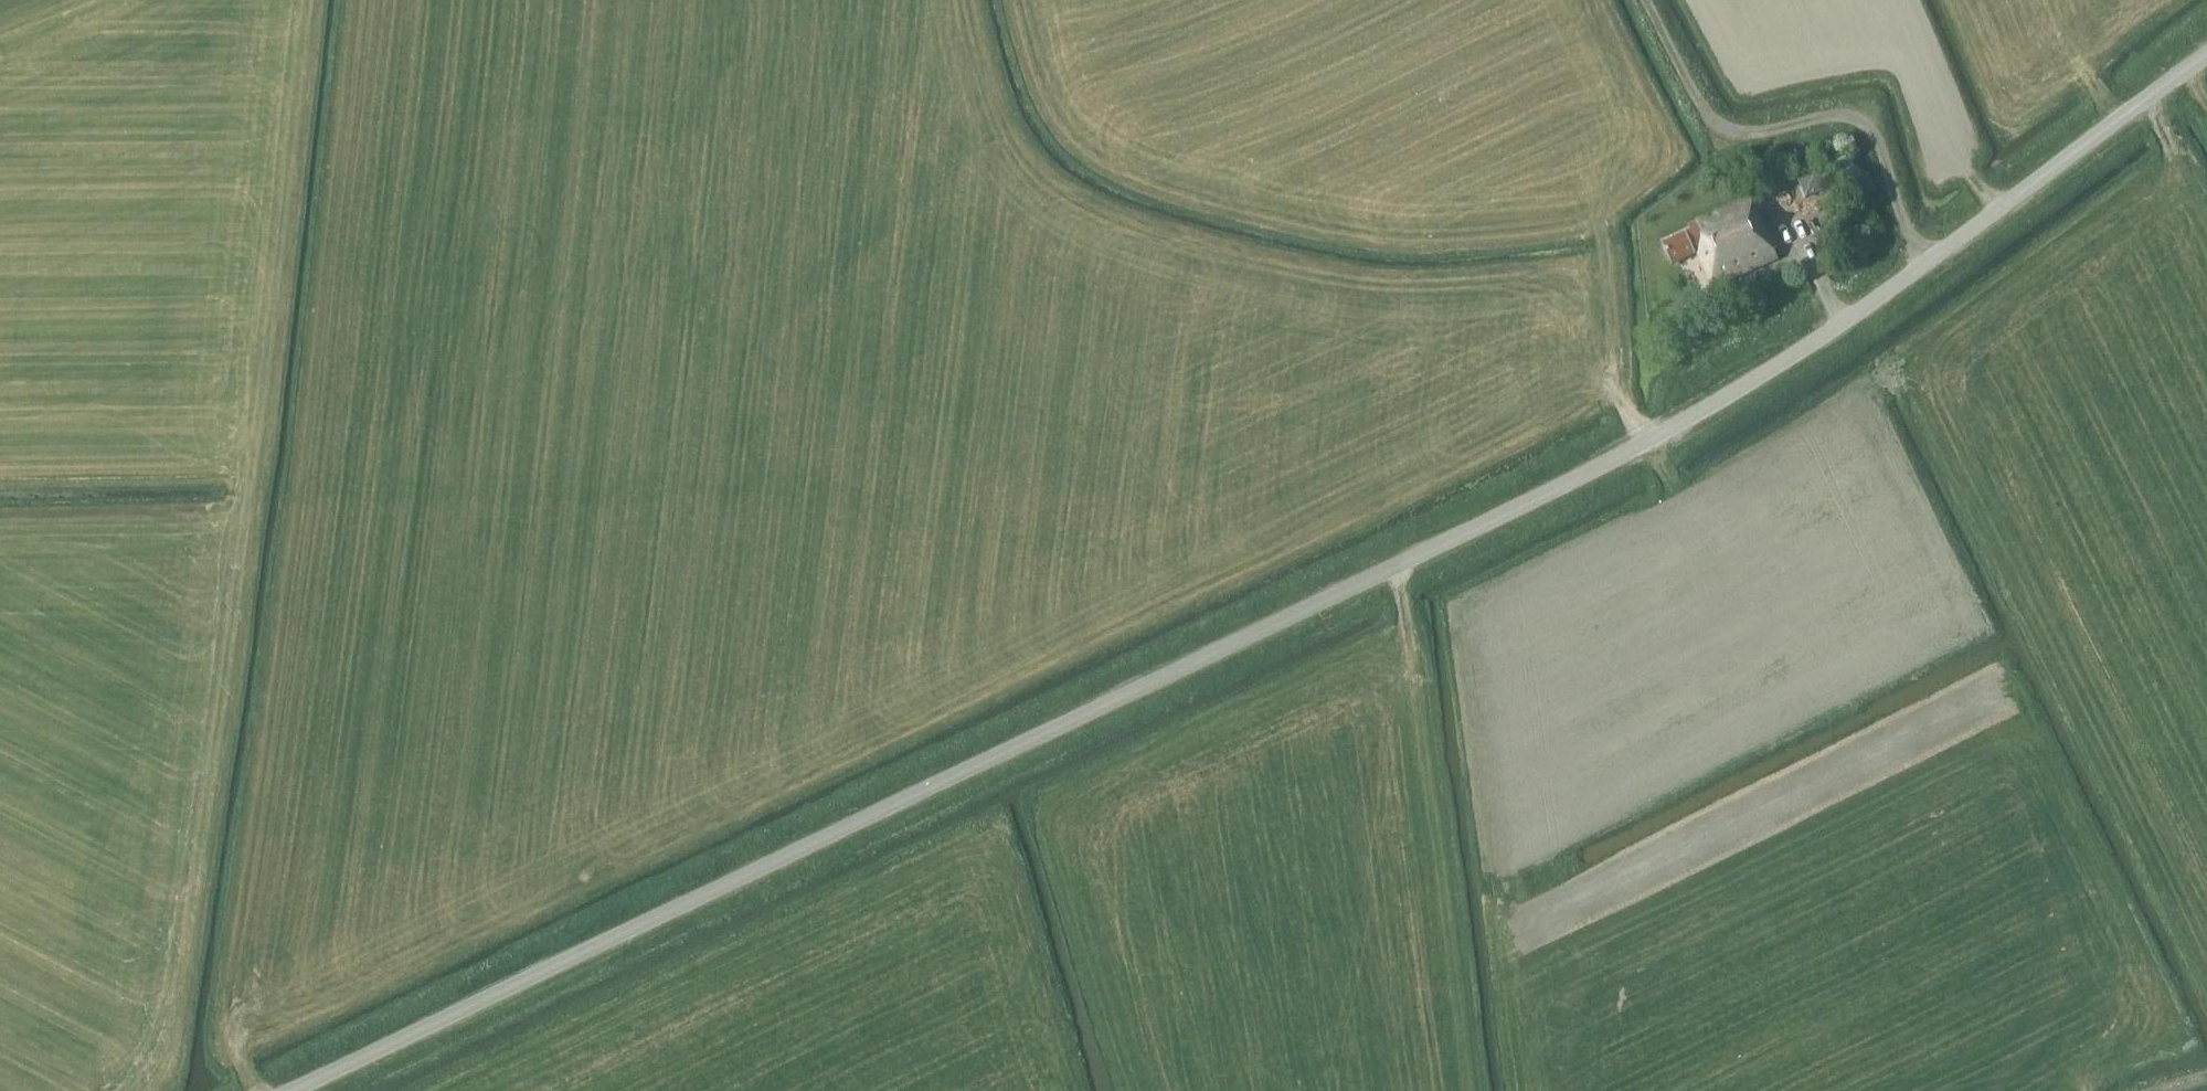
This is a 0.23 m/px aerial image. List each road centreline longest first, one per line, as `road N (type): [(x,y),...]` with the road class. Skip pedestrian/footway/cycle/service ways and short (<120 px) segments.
road 1 (unclassified): [(303,1090),(1687,428),(1921,267)]
road 2 (unclassified): [(1921,267),(1869,129),(1845,118),(1743,133),(1717,123),(1643,0)]
road 3 (unclassified): [(1921,267),(2206,55)]

